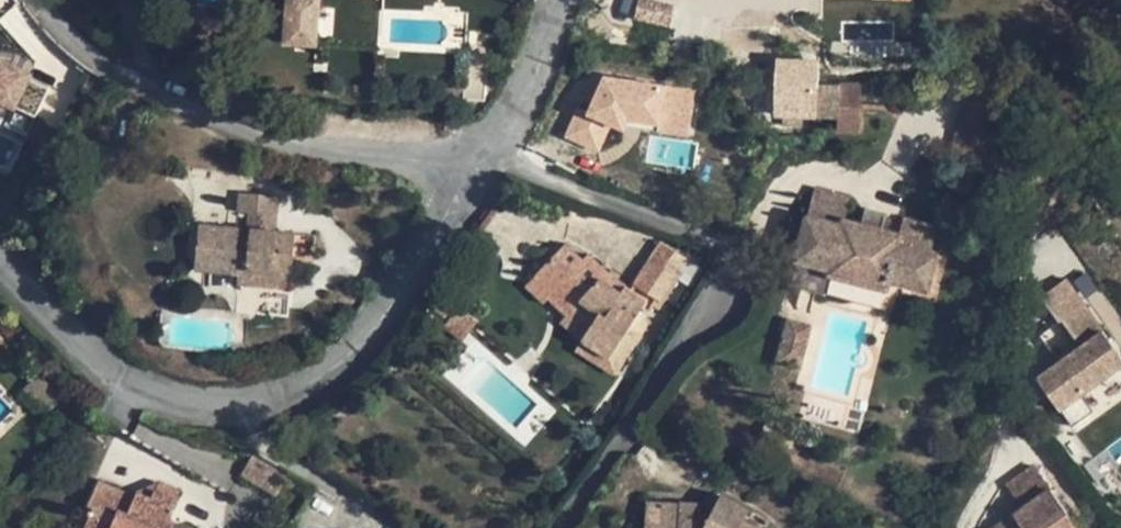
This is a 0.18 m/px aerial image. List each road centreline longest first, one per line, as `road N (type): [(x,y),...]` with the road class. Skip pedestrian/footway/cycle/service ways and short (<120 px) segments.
road 1 (residential): [(0,263),(65,334),(146,393),(234,409),(323,377),(402,282),(464,161)]
road 2 (residential): [(496,150),(720,239),(733,262),(561,527)]
road 3 (residential): [(37,0),(189,109),(282,140),(464,161)]
road 4 (residential): [(496,150),(527,95),(556,0)]

